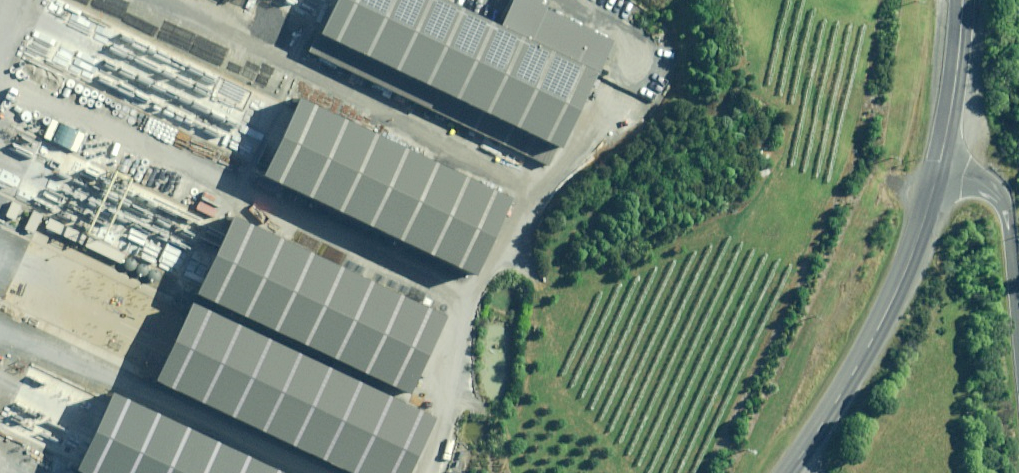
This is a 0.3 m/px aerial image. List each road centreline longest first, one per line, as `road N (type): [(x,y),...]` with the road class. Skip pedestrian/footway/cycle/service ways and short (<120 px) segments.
road 1 (tertiary): [(788,472),(861,364),(907,275),(944,169)]
road 2 (motorway): [(1018,362),(1003,211),(982,185),(944,169)]
road 3 (tertiary): [(944,169),(965,0)]

